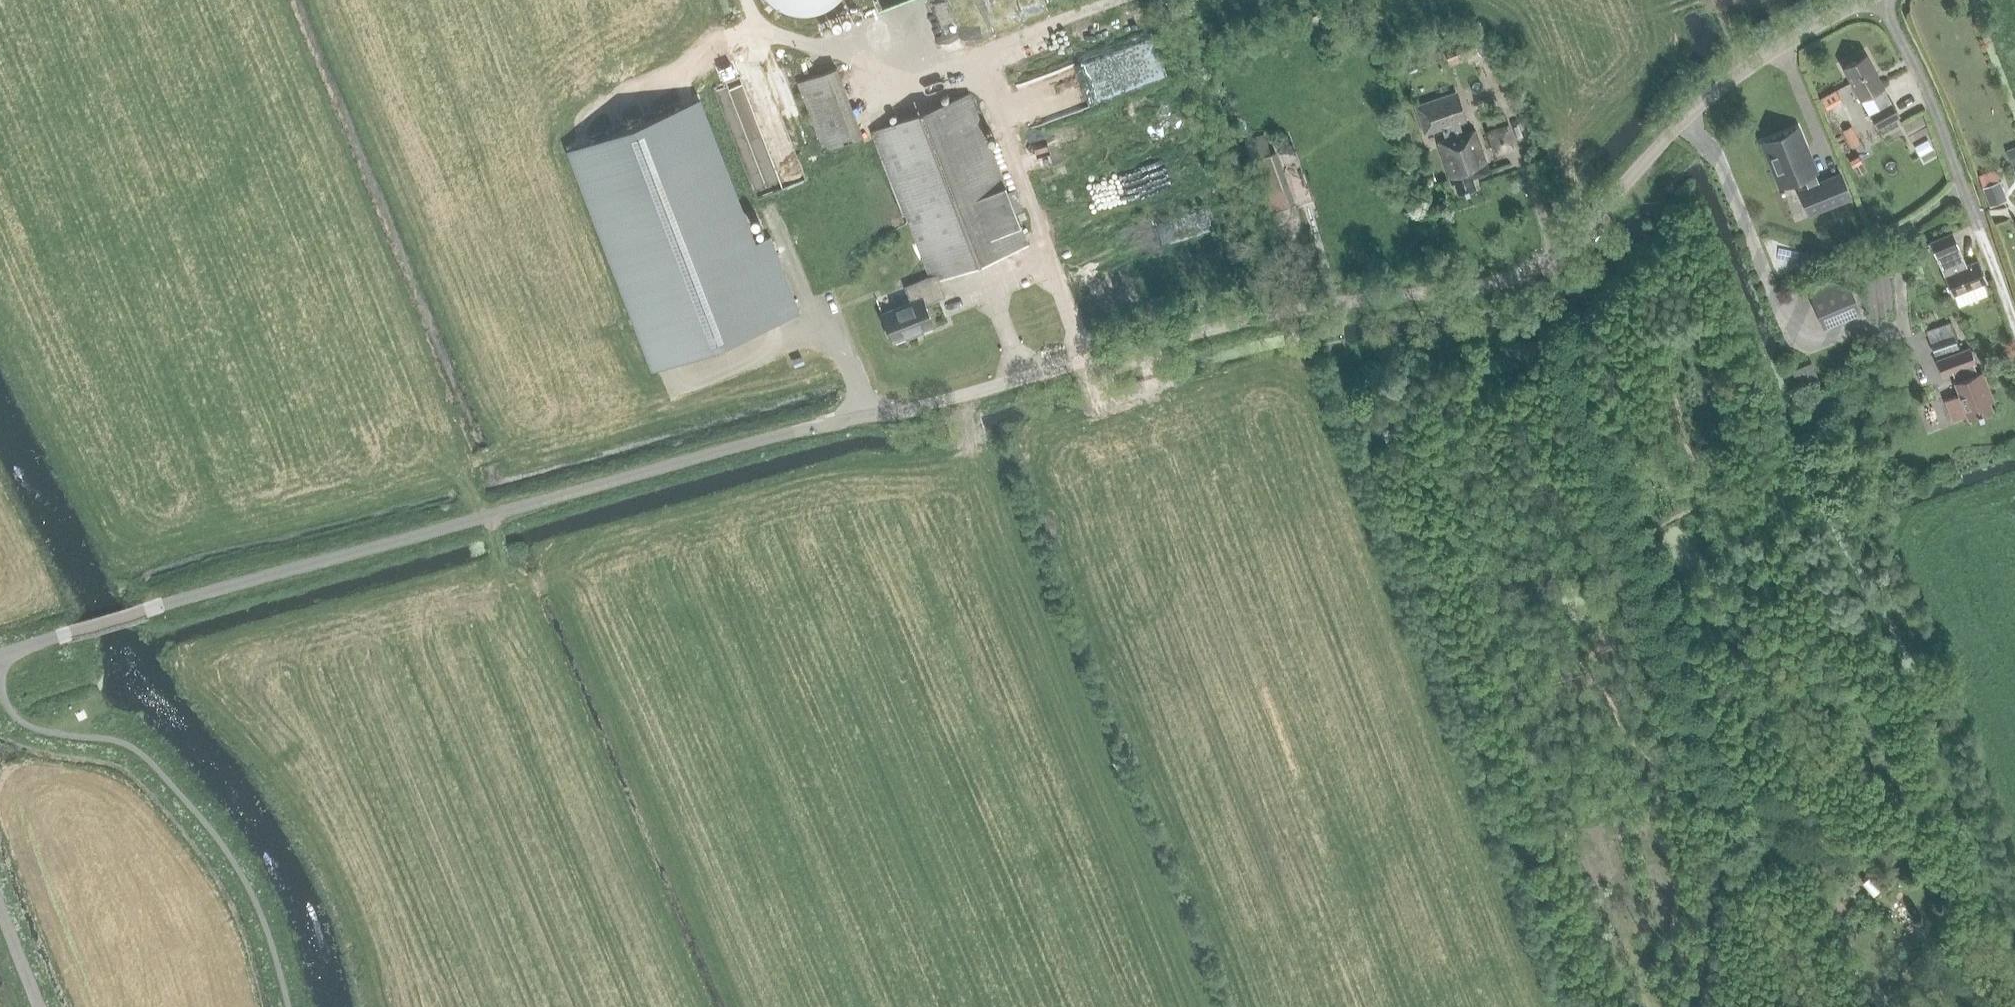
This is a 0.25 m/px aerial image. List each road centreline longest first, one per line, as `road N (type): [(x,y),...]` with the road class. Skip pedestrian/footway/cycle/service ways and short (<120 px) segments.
road 1 (unclassified): [(0,654),(141,607),(806,428),(935,403),(1268,315),(1525,272),(1561,249),(1720,85),(1864,0)]
road 2 (track): [(1882,0),(1928,94),(2014,322)]

